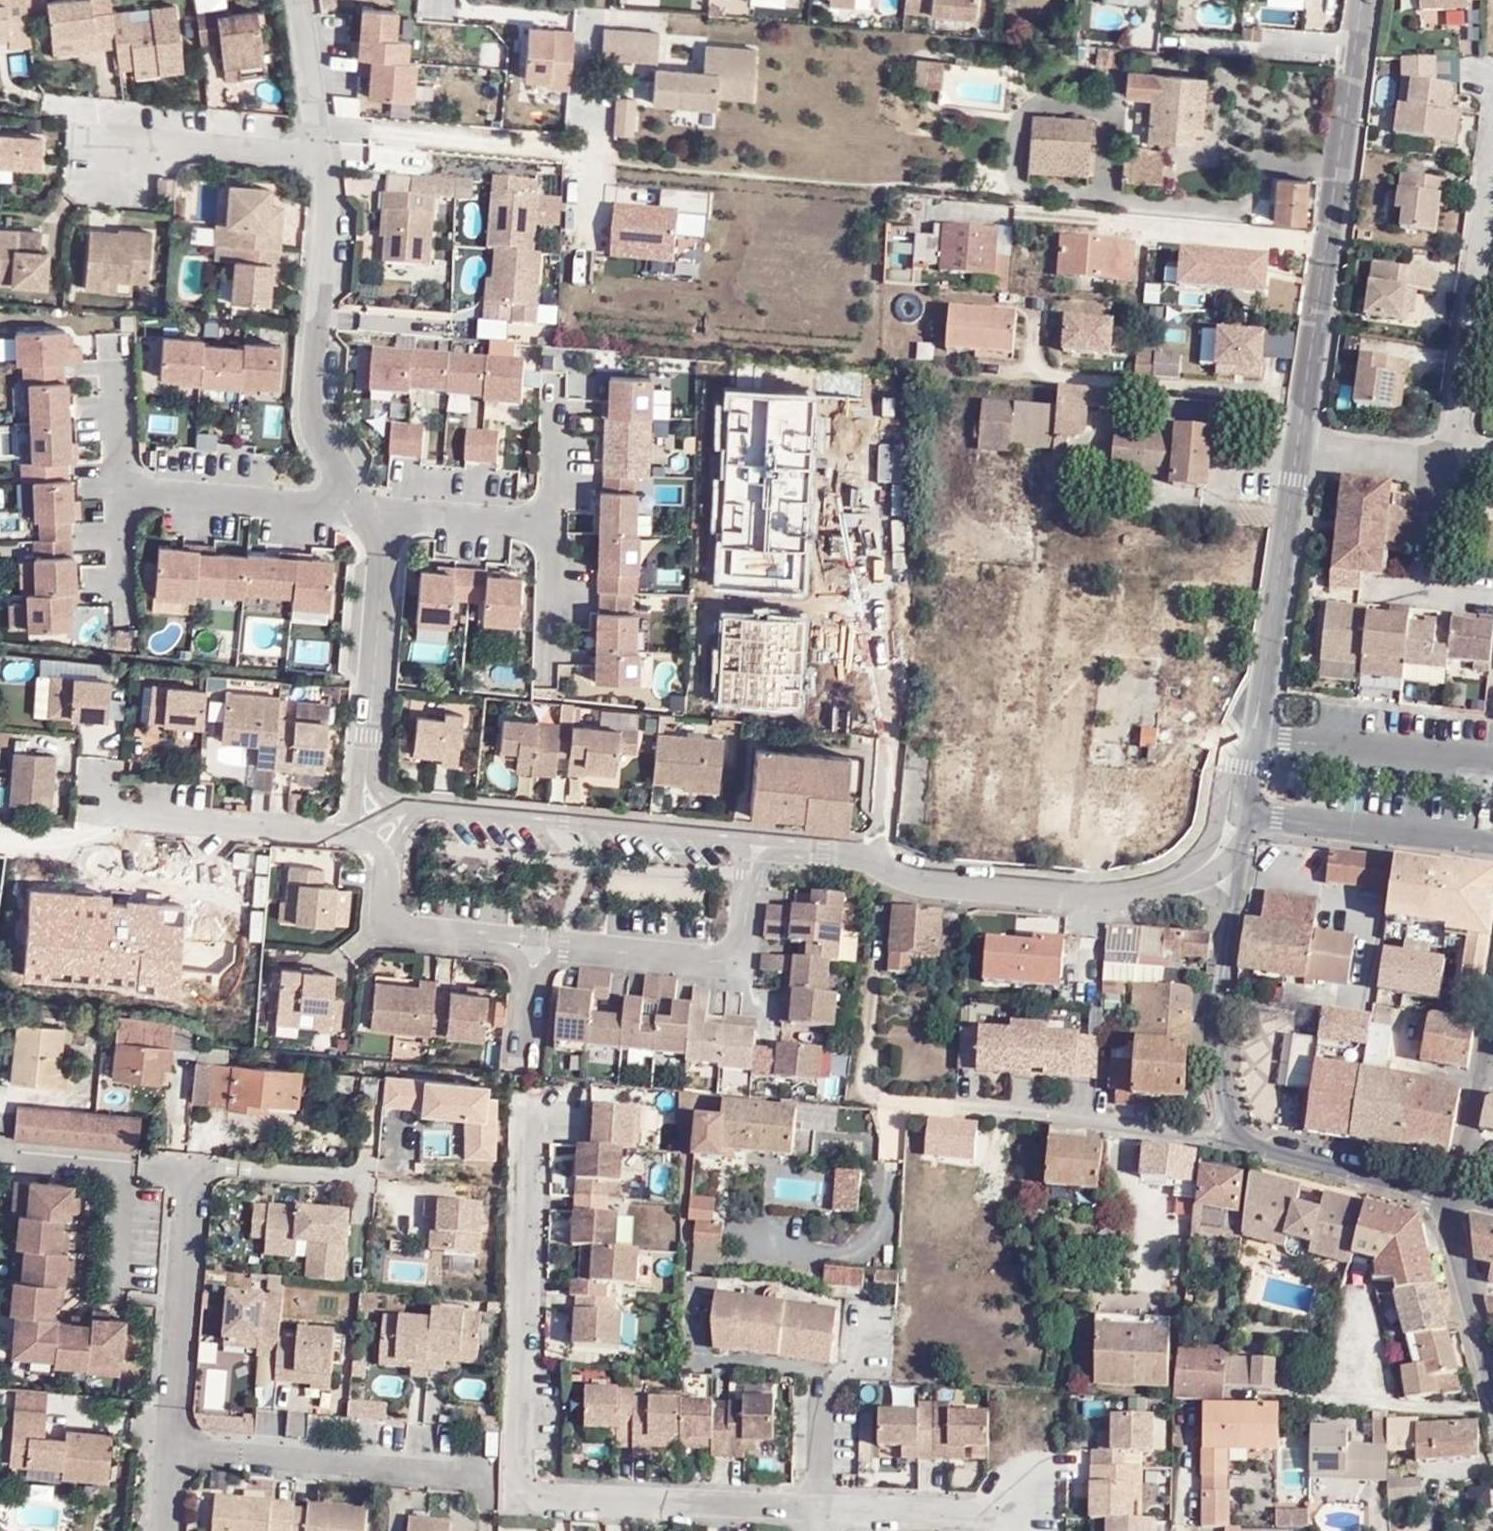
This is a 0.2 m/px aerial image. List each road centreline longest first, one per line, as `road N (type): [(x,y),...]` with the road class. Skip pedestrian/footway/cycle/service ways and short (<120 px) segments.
road 1 (residential): [(1232,1141),(893,1106),(882,1216),(856,1255),(784,1248)]
road 2 (residential): [(760,839),(880,859),(949,885),(1085,894),(1187,880),(1215,858)]
road 3 (residential): [(1299,444),(1364,0)]
road 4 (residential): [(1215,858),(1242,807),(1299,444)]
road 5 (residential): [(379,814),(760,839)]
road 6 (residential): [(534,1107),(518,1485)]
road 7 (residential): [(171,1452),(412,1469),(518,1485)]
road 8 (residential): [(539,947),(746,960),(760,839)]
road 9 (residential): [(98,776),(96,810),(323,832),(379,814)]
road 10 (residential): [(518,1485),(823,1507)]
road 11 (residential): [(1456,451),(1492,156)]
road 12 (residential): [(171,1452),(197,1172)]
road 13 (residential): [(1232,1141),(1217,1066),(1232,916),(1226,877)]
road 14 (residential): [(379,814),(390,926),(539,947)]
road 15 (residential): [(115,485),(362,508)]
road 16 (residential): [(1226,877),(1368,909),(1361,1000)]
road 17 (residential): [(370,739),(385,572),(362,508)]
road 18 (residential): [(1455,1201),(1277,1165),(1232,1141)]
road 19 (residential): [(321,162),(163,140),(112,143)]
road 20 (residential): [(823,1507),(1022,1516)]
road 21 (residential): [(362,508),(315,428),(319,324)]
road 22 (residential): [(1427,464),(1424,590),(1492,600)]
road 23 (residential): [(362,508),(548,527)]
road 24 (residential): [(1361,1000),(1398,1022),(1400,1064),(1490,1083)]
road 25 (residential): [(197,1172),(31,1162)]
road 26 (residential): [(305,0),(321,162)]
road 27 (residential): [(321,162),(319,324)]
road 28 (residential): [(197,1172),(355,1175)]
road 29 (residential): [(1492,1353),(1455,1201)]
road 30 (residential): [(1427,464),(1299,444)]
road 31 (residential): [(548,527),(552,403)]
road 32 (residential): [(1490,1083),(1455,1201)]
road 33 (residential): [(548,527),(547,647)]

